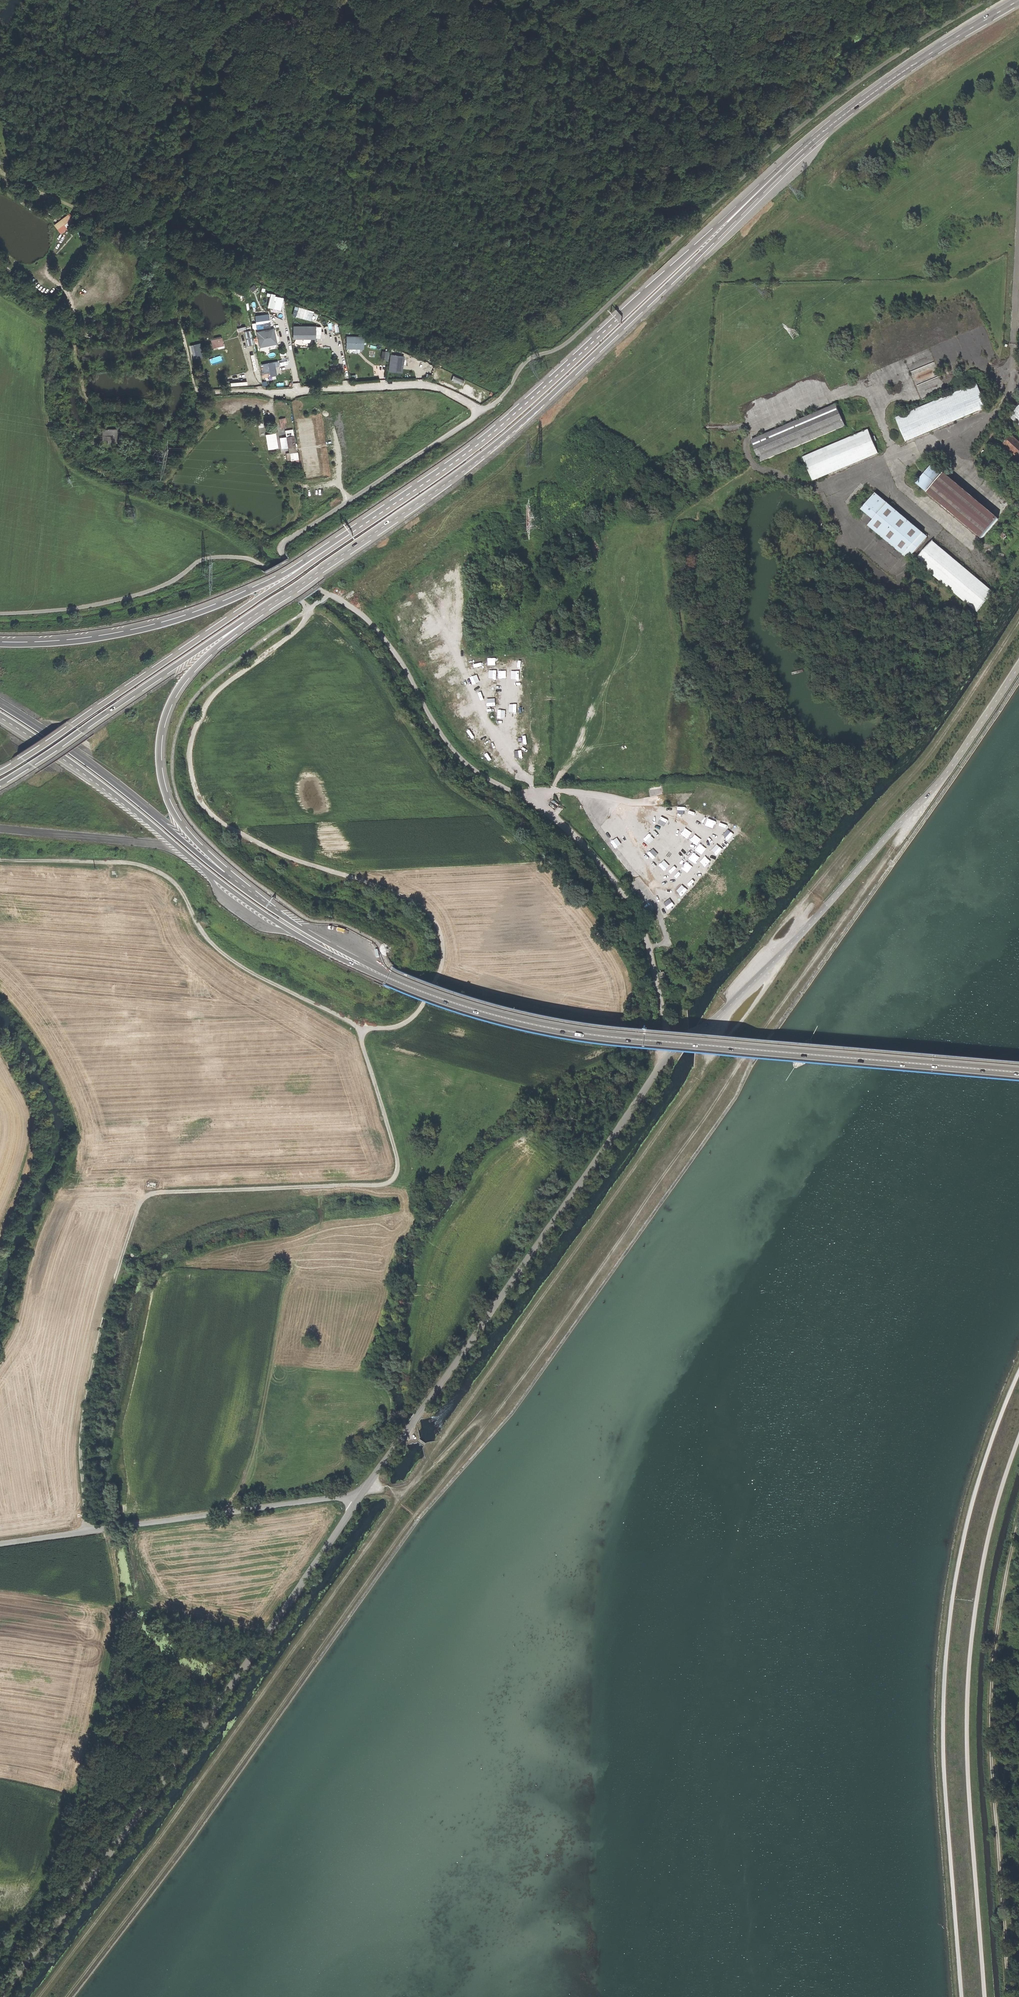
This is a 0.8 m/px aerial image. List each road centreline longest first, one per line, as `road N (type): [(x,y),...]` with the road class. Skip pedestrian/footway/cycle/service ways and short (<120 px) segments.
road 1 (track): [(65,1996),(492,1421),(908,817)]
road 2 (track): [(721,1015),(698,1079),(41,1996)]
road 3 (track): [(310,609),(305,626),(227,682),(205,707),(193,766),(208,805),(230,825),(270,850),(422,905),(444,947),(413,1018),(359,1027),(258,976),(200,932),(186,895),(148,863),(0,854)]
road 4 (tertiary): [(1018,664),(941,781),(721,1015),(672,1052),(357,1502)]
road 5 (track): [(86,1530),(79,1436),(102,1321),(140,1202),(161,1192),(385,1185),(394,1178),(397,1165),(359,1027)]
road 6 (track): [(961,1996),(941,1707),(948,1619),(977,1480),(1018,1372)]
road 7 (primary): [(411,987),(572,1033),(1018,1073)]
road 8 (tertiary): [(357,1502),(0,1995)]
road 9 (track): [(1018,1439),(997,1507),(969,1659),(966,1761),(984,1996)]
road 10 (trunk): [(252,616),(518,428),(654,290)]
road 11 (trunk): [(0,715),(279,923),(411,987)]
road 12 (track): [(1018,1519),(993,1662),(991,1732),(1009,1996)]
road 13 (secondary): [(1018,0),(846,113),(654,290)]
road 14 (trunk): [(654,290),(509,419),(317,556)]
road 15 (trunk): [(317,556),(0,773)]
road 16 (track): [(267,392),(200,393),(180,326),(170,321),(118,339),(75,335),(66,289),(45,266),(71,237)]
road 17 (tertiary): [(0,1543),(339,1497),(357,1502)]
road 18 (trunk): [(317,556),(164,623),(0,645)]
road 19 (trunk): [(233,879),(175,814),(161,777),(160,737),(181,686),(252,616)]
road 20 (trunk): [(0,784),(252,616)]
road 21 (trunk): [(233,879),(0,705)]
road 22 (trunk): [(411,987),(320,939),(233,879)]
road 23 (track): [(75,335),(85,398),(117,413),(126,446)]

